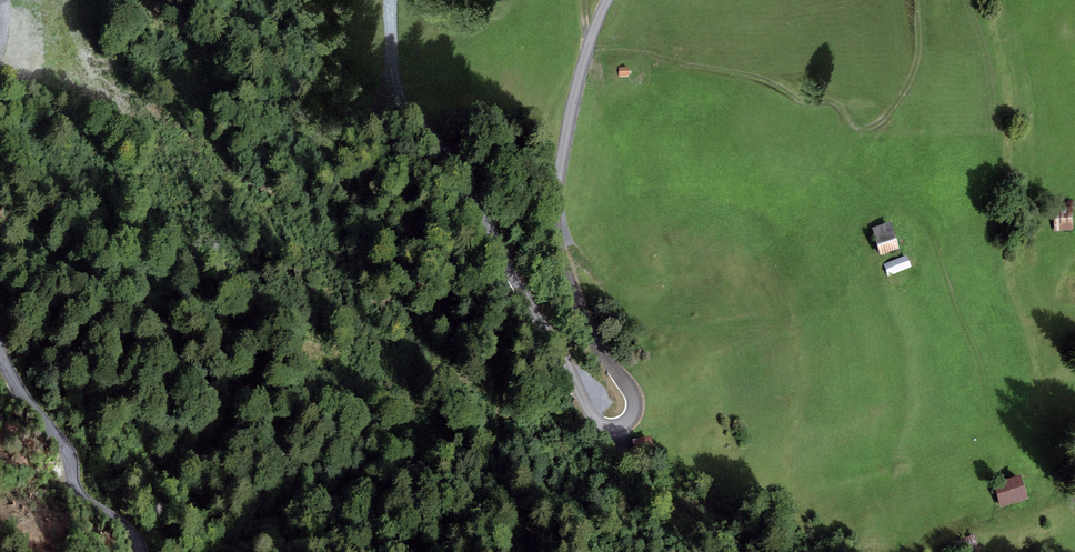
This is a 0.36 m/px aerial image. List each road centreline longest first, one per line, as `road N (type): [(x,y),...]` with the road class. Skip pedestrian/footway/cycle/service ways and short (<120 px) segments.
road 1 (track): [(539,337),(588,400),(612,410),(609,367),(557,249),(558,172),(588,43)]
road 2 (track): [(390,0),(391,81),(405,116),(492,234),(539,337)]
road 3 (track): [(140,551),(129,529),(77,492),(67,451),(9,376),(0,349)]

